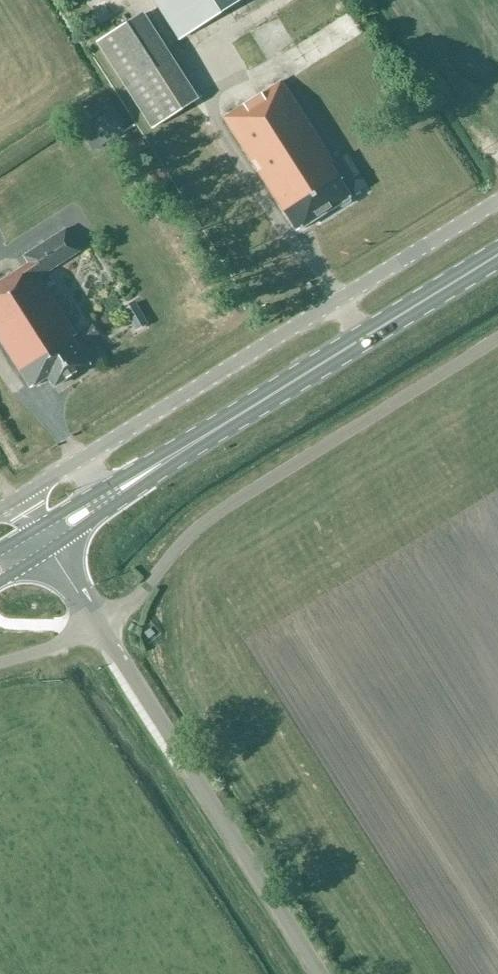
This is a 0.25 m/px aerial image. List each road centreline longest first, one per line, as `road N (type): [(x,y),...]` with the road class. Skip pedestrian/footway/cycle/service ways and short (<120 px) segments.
road 1 (unclassified): [(497,204),(20,497)]
road 2 (unclassified): [(51,550),(320,973)]
road 3 (primary): [(162,463),(497,255)]
road 4 (primary): [(51,550),(155,478),(162,463)]
road 5 (primary): [(162,463),(146,463),(38,527)]

